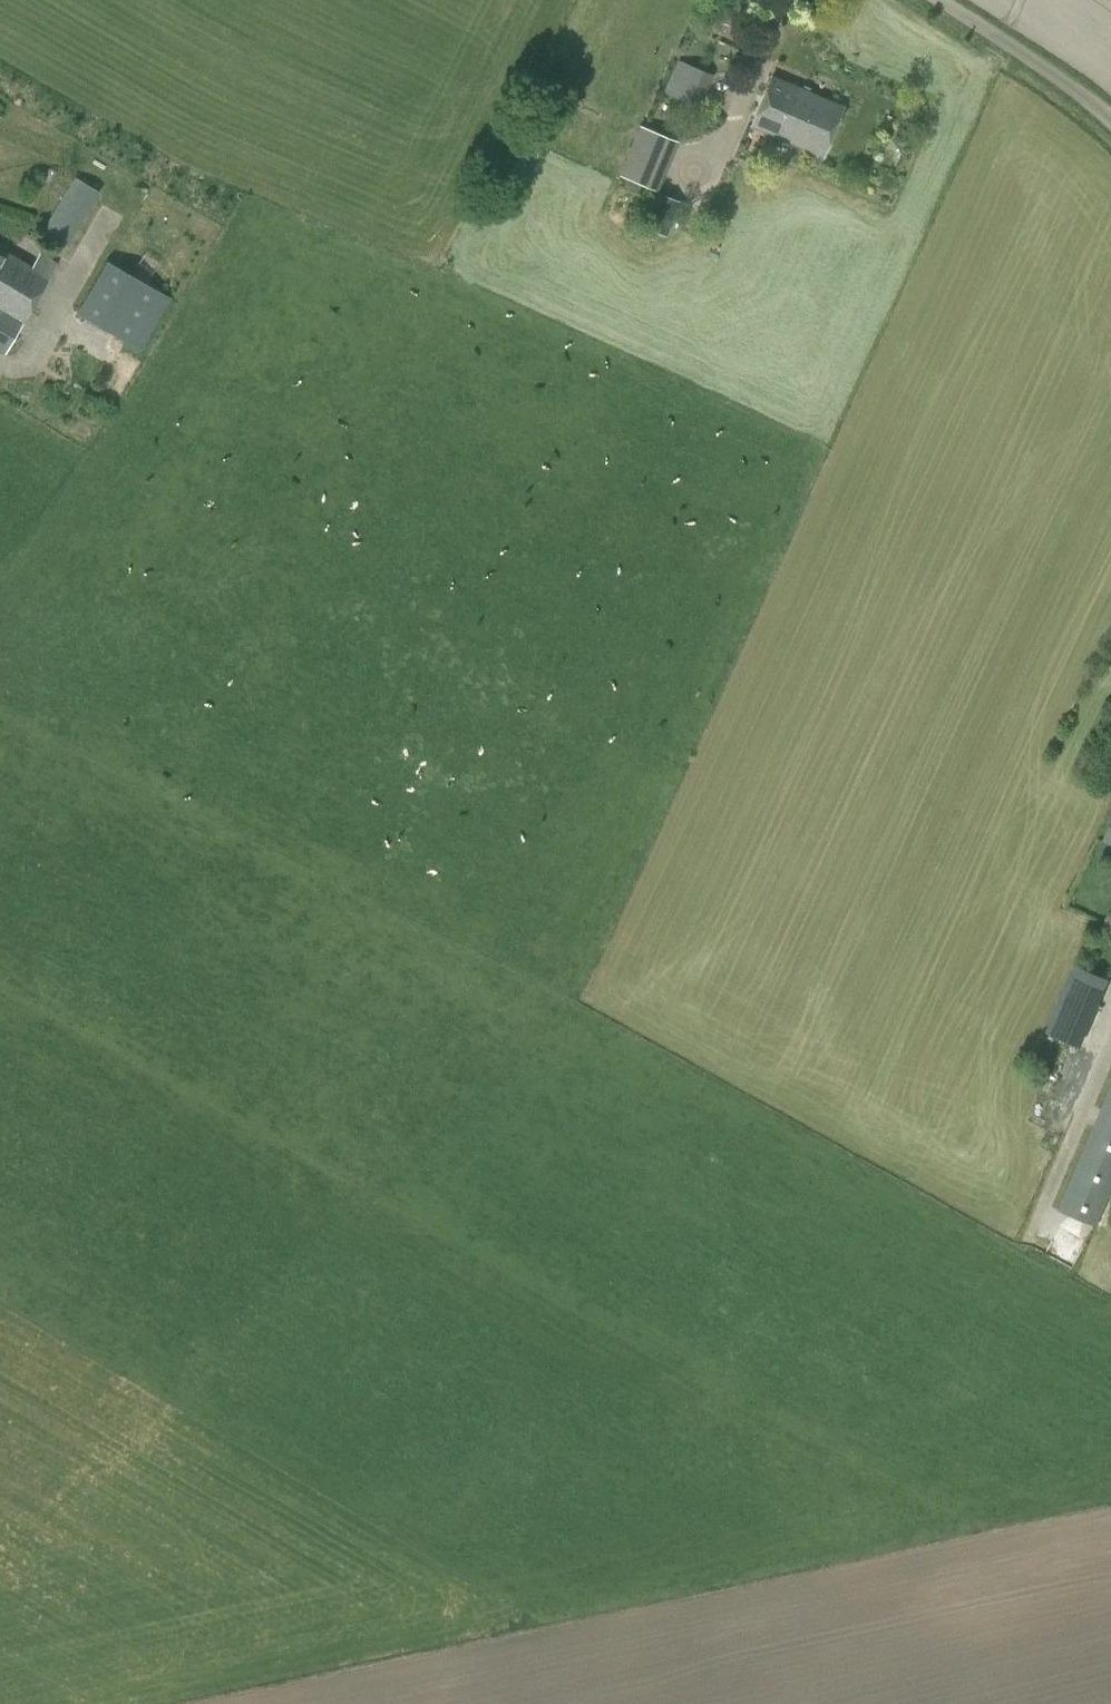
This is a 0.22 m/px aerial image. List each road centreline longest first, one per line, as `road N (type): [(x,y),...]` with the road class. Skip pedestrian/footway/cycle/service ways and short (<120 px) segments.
road 1 (unclassified): [(1110,121),(1041,46),(964,0)]

